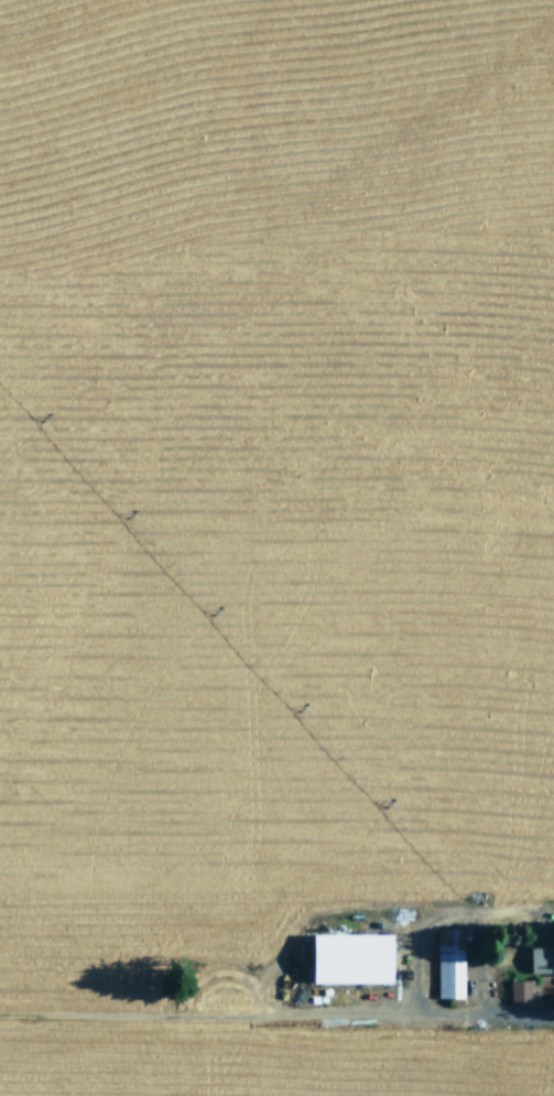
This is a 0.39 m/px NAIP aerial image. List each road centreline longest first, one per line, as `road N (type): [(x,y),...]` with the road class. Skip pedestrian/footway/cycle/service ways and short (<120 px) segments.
road 1 (residential): [(0,365),(165,466),(322,454),(453,394),(553,384)]

